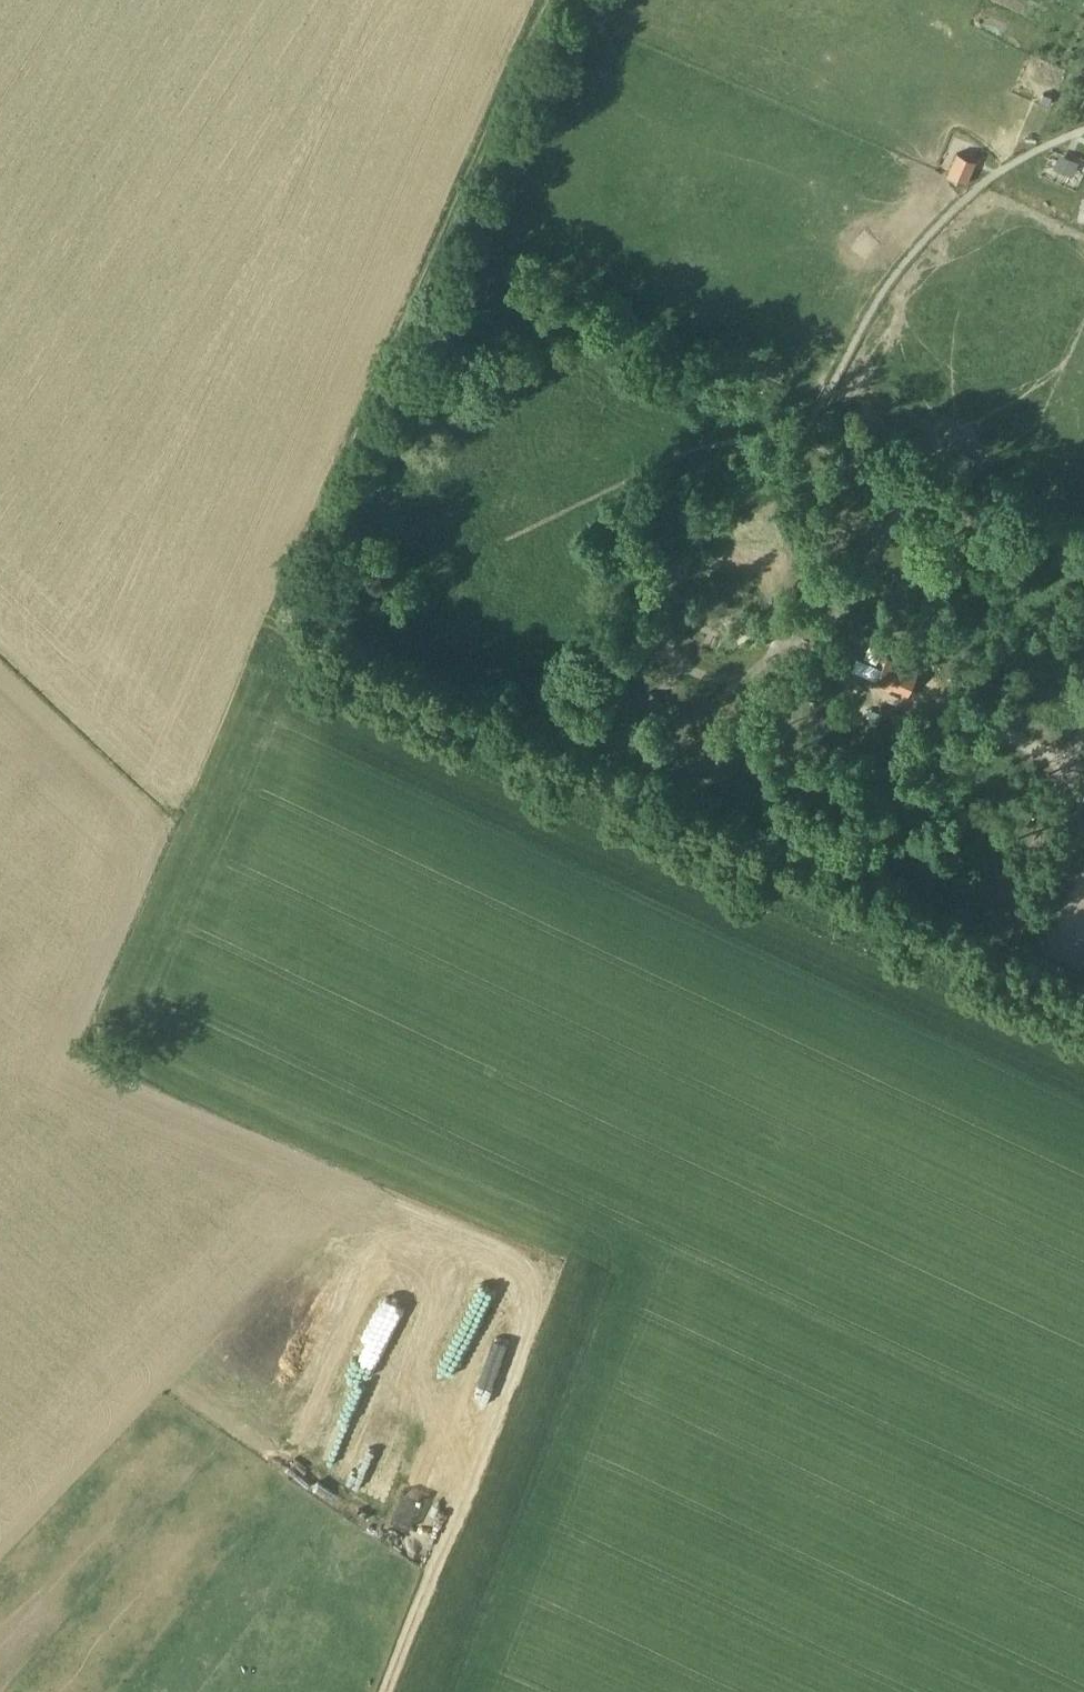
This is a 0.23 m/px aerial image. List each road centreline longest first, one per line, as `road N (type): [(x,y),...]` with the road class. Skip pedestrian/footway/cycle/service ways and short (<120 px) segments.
road 1 (track): [(1083,1024),(275,657),(544,0)]

